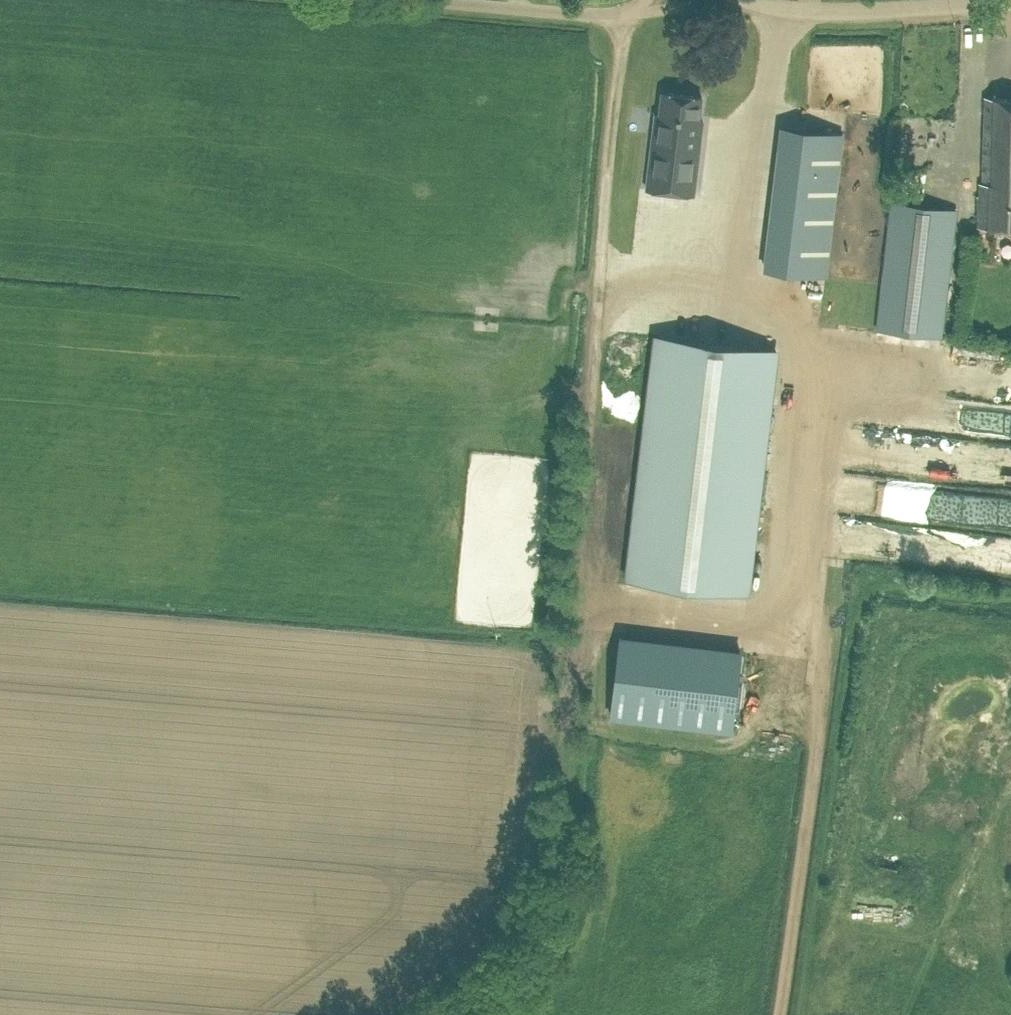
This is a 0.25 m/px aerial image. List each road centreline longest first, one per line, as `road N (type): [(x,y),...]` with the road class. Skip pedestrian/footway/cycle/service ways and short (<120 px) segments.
road 1 (track): [(435,1014),(539,942),(559,892),(573,579),(625,14)]
road 2 (track): [(778,1014),(845,541),(798,535)]
road 3 (unclassified): [(736,0),(848,14),(1010,2)]
road 4 (unclassified): [(625,14),(441,0)]

